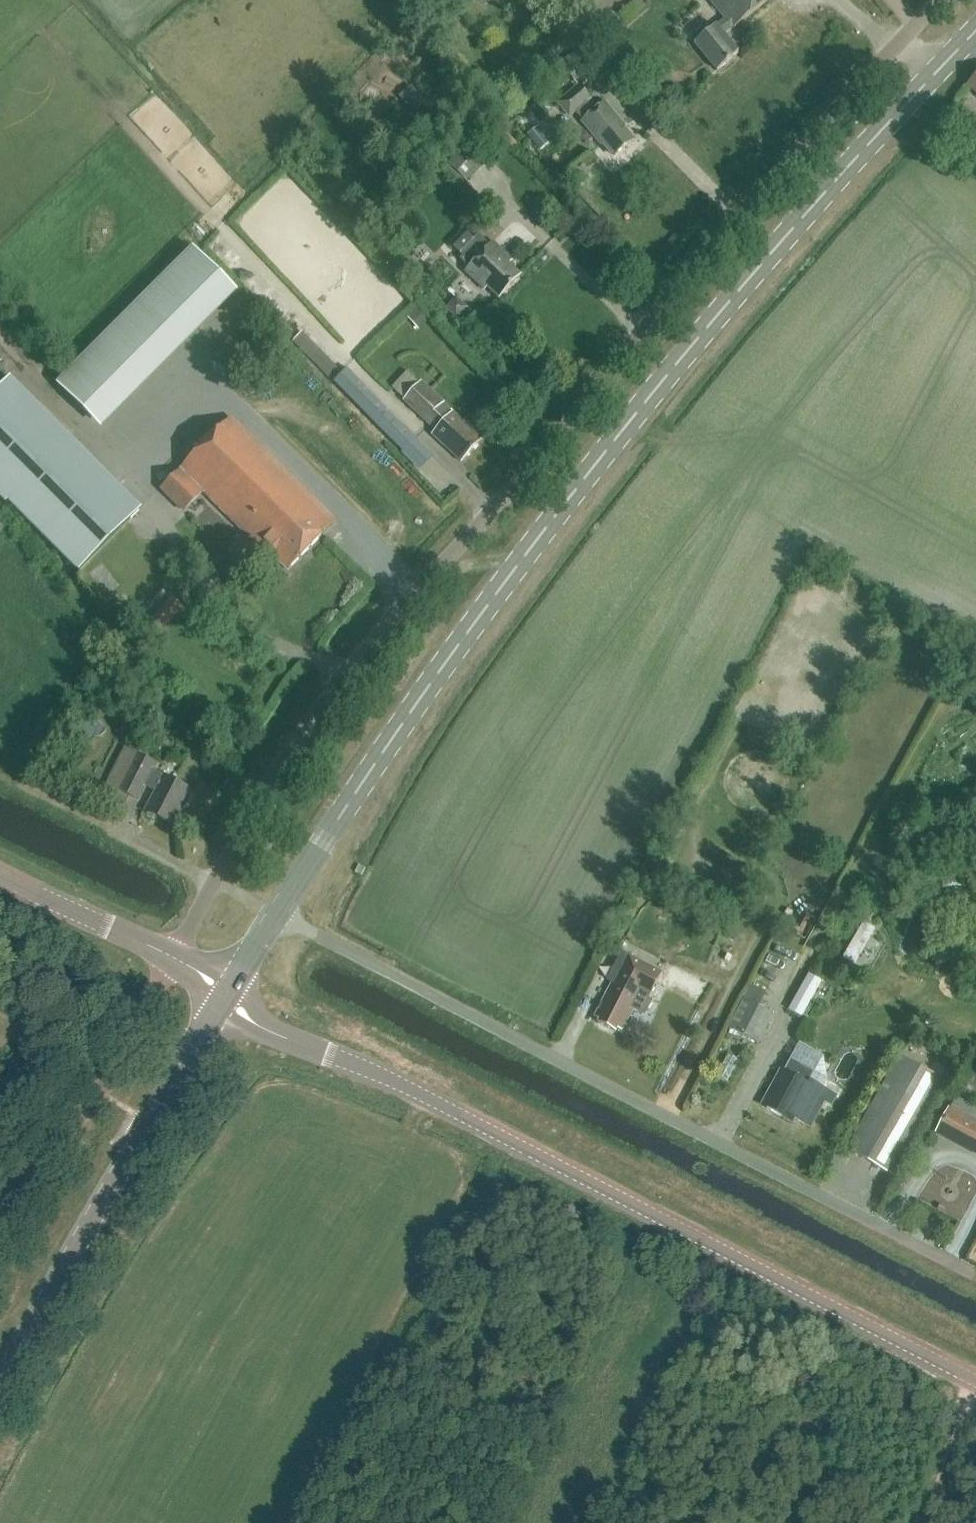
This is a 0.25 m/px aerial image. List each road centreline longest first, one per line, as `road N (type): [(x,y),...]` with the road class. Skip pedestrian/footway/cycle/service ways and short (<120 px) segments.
road 1 (unclassified): [(212,879),(261,790),(372,643),(905,38)]
road 2 (tertiary): [(275,916),(430,686),(629,426),(938,70)]
road 3 (unclassified): [(975,1382),(386,1078),(258,1025),(228,996)]
road 4 (residential): [(275,916),(962,1268)]
road 5 (tertiary): [(0,1382),(228,996)]
road 6 (unclassified): [(0,1196),(90,1105),(171,959)]
road 7 (unclassified): [(0,876),(171,959)]
road 8 (track): [(975,1396),(934,1522)]

